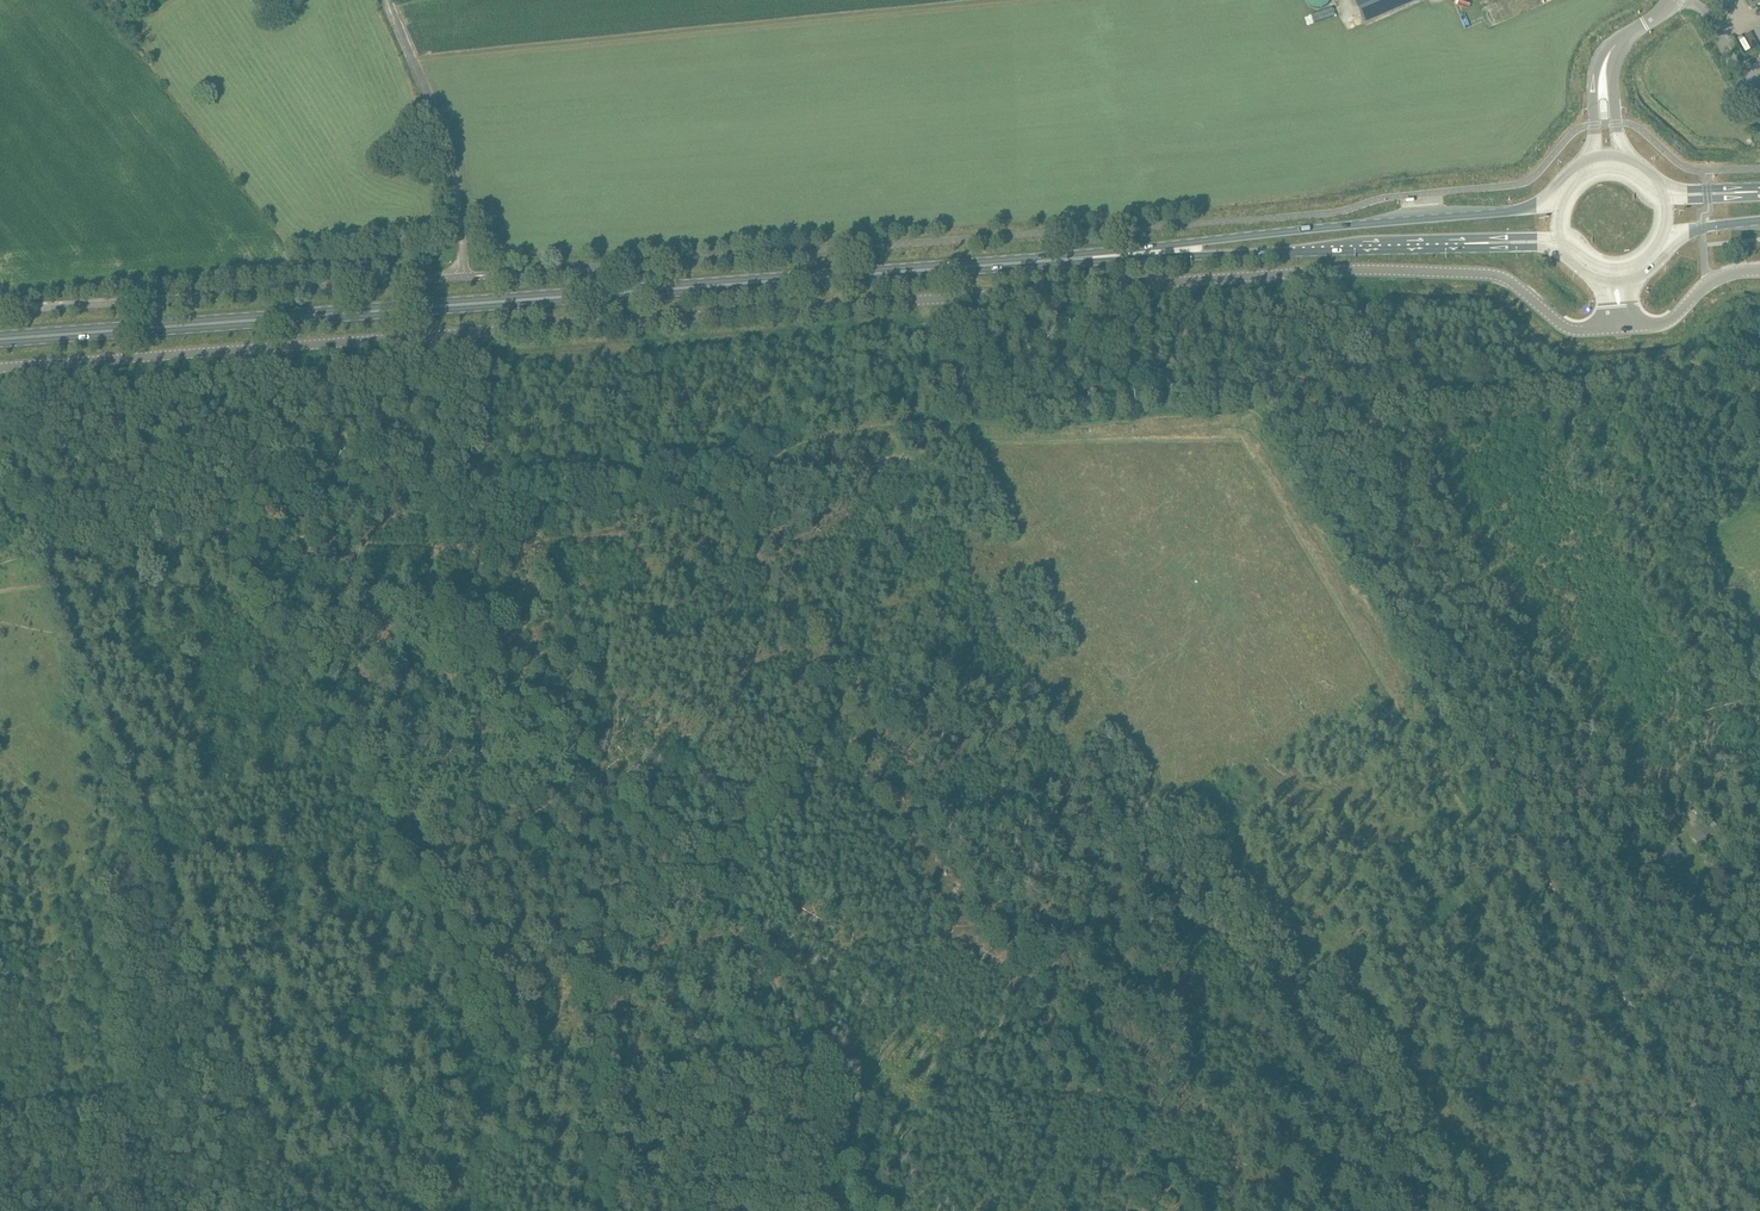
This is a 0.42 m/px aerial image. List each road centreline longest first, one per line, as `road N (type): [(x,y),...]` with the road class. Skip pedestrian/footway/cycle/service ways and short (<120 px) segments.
road 1 (unclassified): [(0,367),(1377,269),(1506,278),(1573,330),(1619,329)]
road 2 (primary): [(0,339),(1172,252)]
road 3 (primary): [(1592,159),(1538,207),(1172,252)]
road 4 (track): [(1589,931),(1759,1188)]
road 5 (primary): [(1172,252),(1462,243)]
road 6 (unclassified): [(459,221),(450,152),(386,0)]
road 7 (primary): [(1630,280),(1661,261),(1682,233),(1759,219)]
road 8 (unclassified): [(1759,110),(1711,20),(1689,0)]

